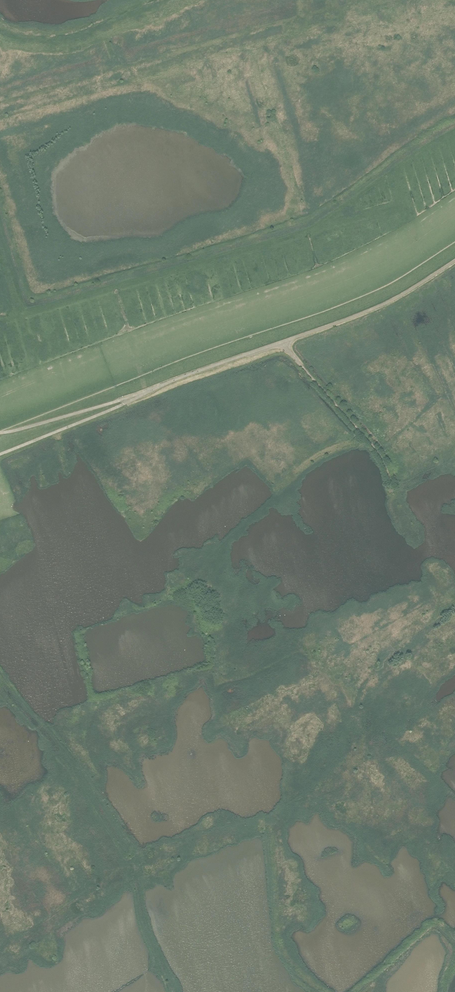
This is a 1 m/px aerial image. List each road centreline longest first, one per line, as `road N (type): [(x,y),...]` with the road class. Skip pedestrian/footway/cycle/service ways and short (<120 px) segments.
road 1 (track): [(0,449),(175,375),(358,311),(454,257)]
road 2 (track): [(280,338),(378,451),(390,487)]
road 3 (track): [(147,387),(0,428)]

